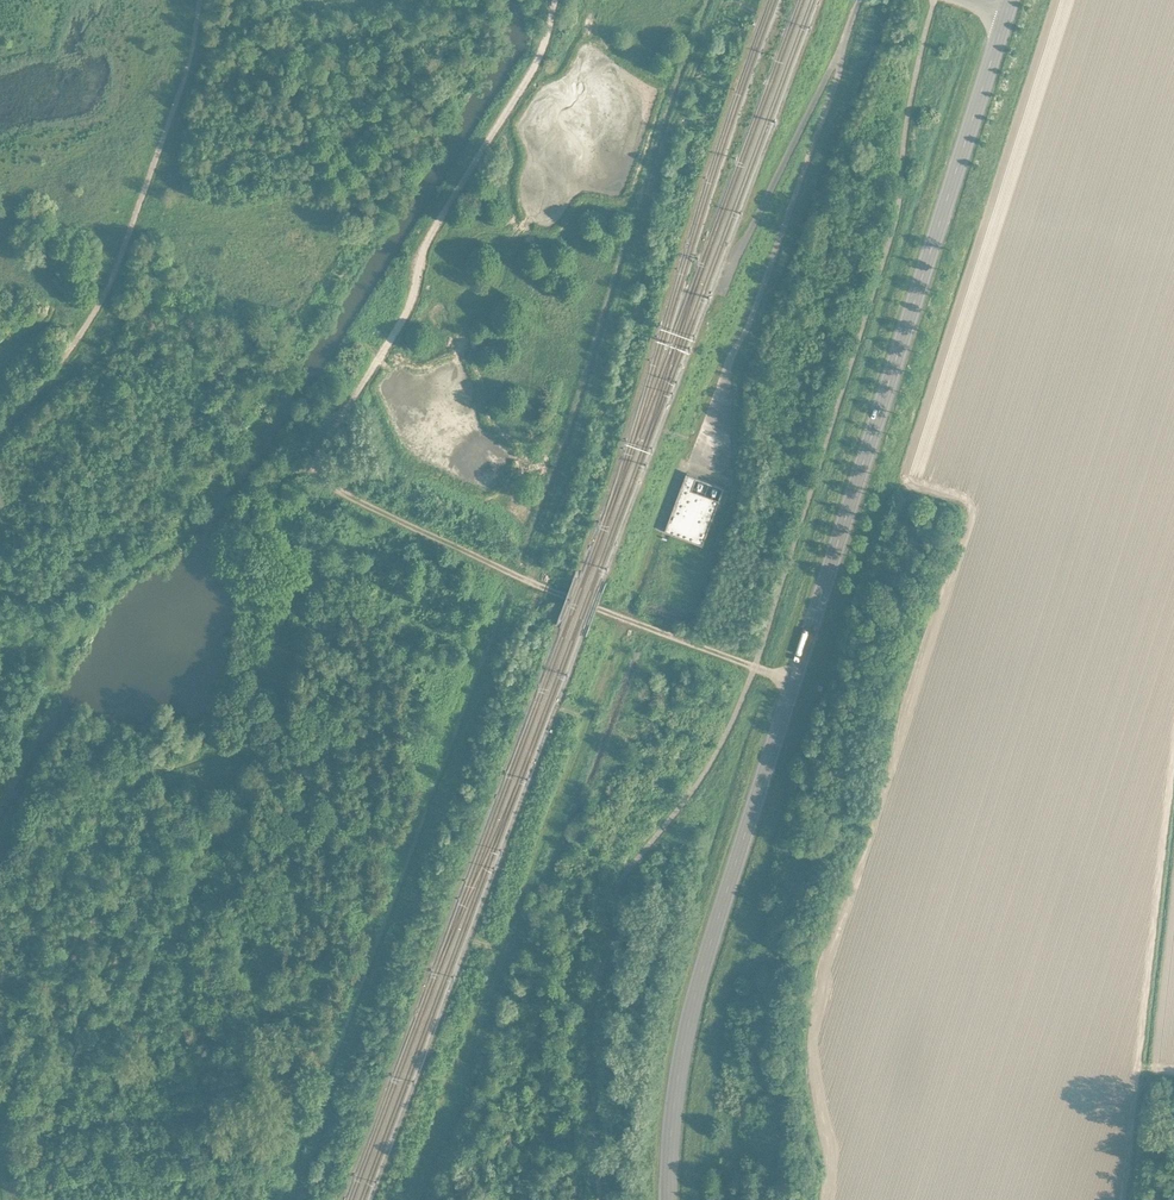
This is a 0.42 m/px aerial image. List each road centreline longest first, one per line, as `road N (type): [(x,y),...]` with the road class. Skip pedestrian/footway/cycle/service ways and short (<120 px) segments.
road 1 (secondary): [(797,687),(1008,18)]
road 2 (secondary): [(672,1199),(698,1007),(797,687)]
road 3 (unclassified): [(797,687),(514,579)]
road 4 (track): [(1173,246),(946,219)]
road 5 (track): [(1142,1076),(1160,921)]
road 6 (track): [(1131,1199),(1142,1076),(1173,1078)]

